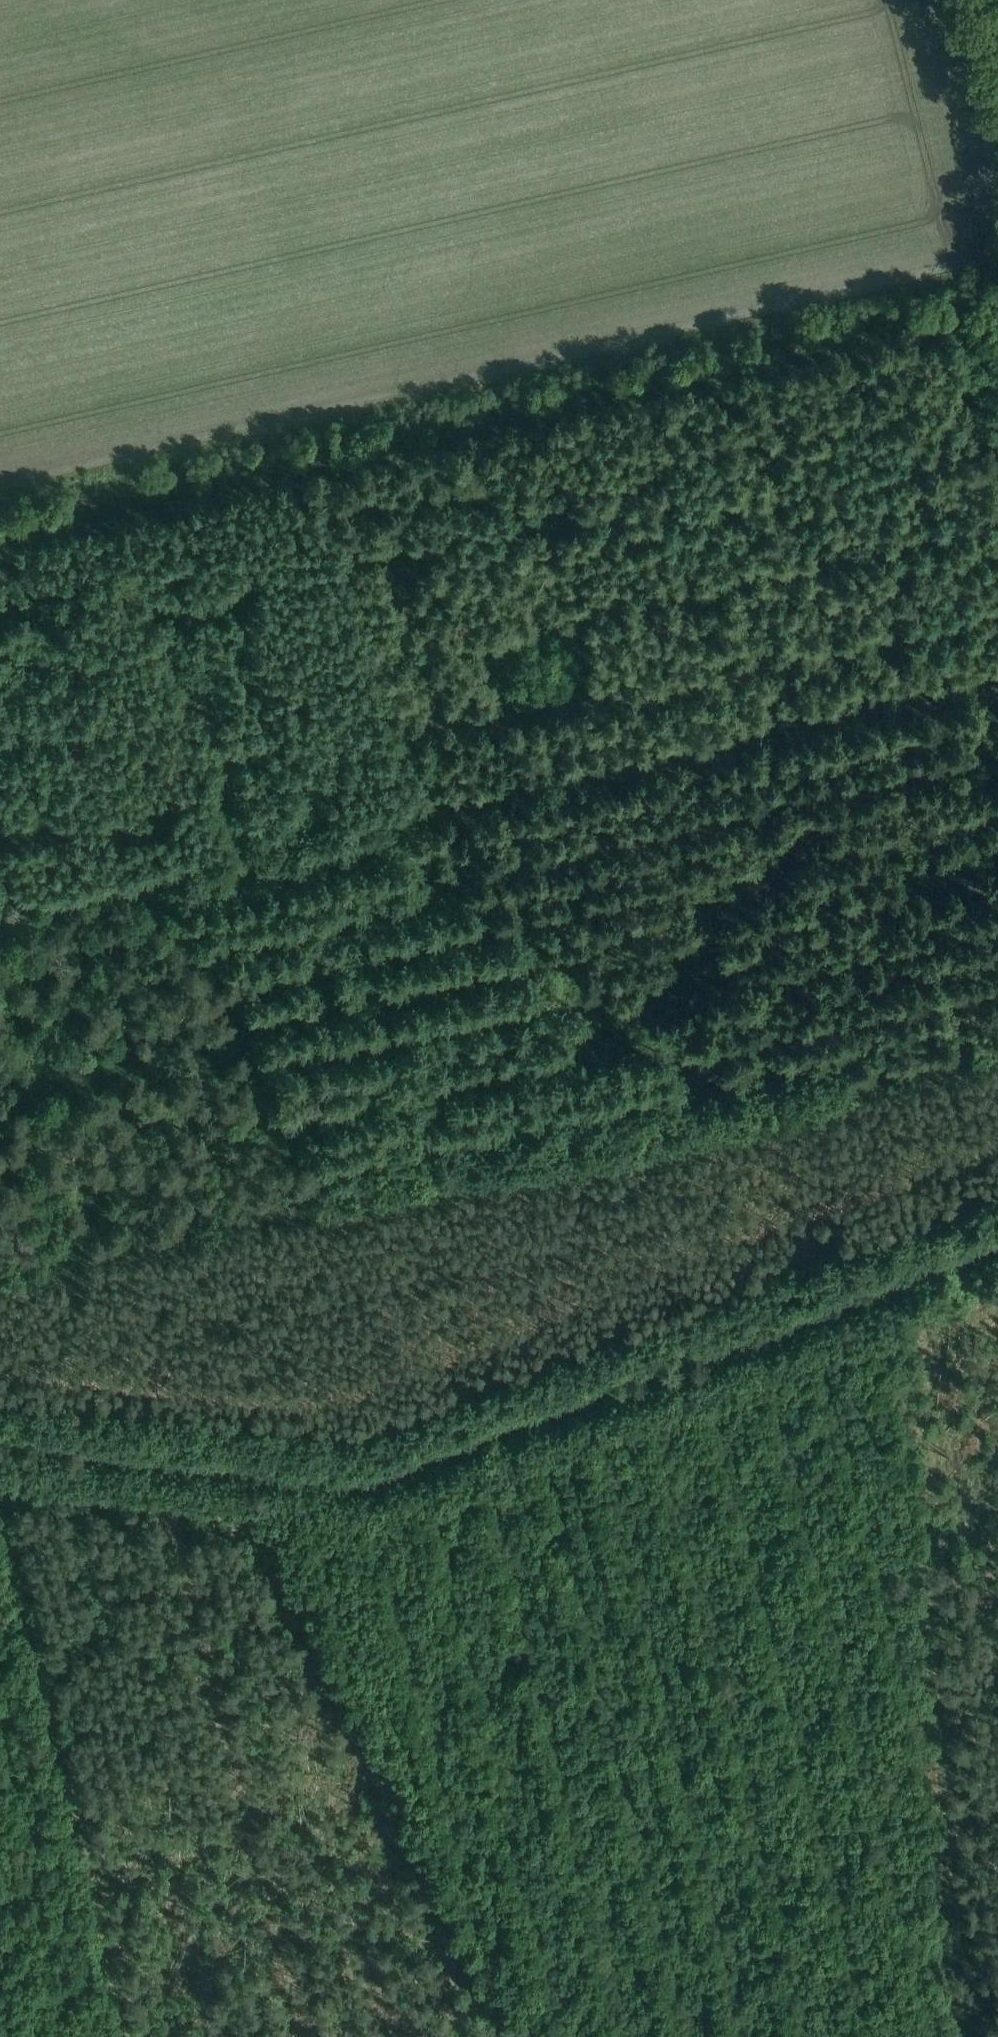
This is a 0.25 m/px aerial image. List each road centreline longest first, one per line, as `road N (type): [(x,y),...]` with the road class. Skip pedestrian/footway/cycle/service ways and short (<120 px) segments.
road 1 (track): [(0,891),(997,663)]
road 2 (track): [(997,188),(952,0)]

